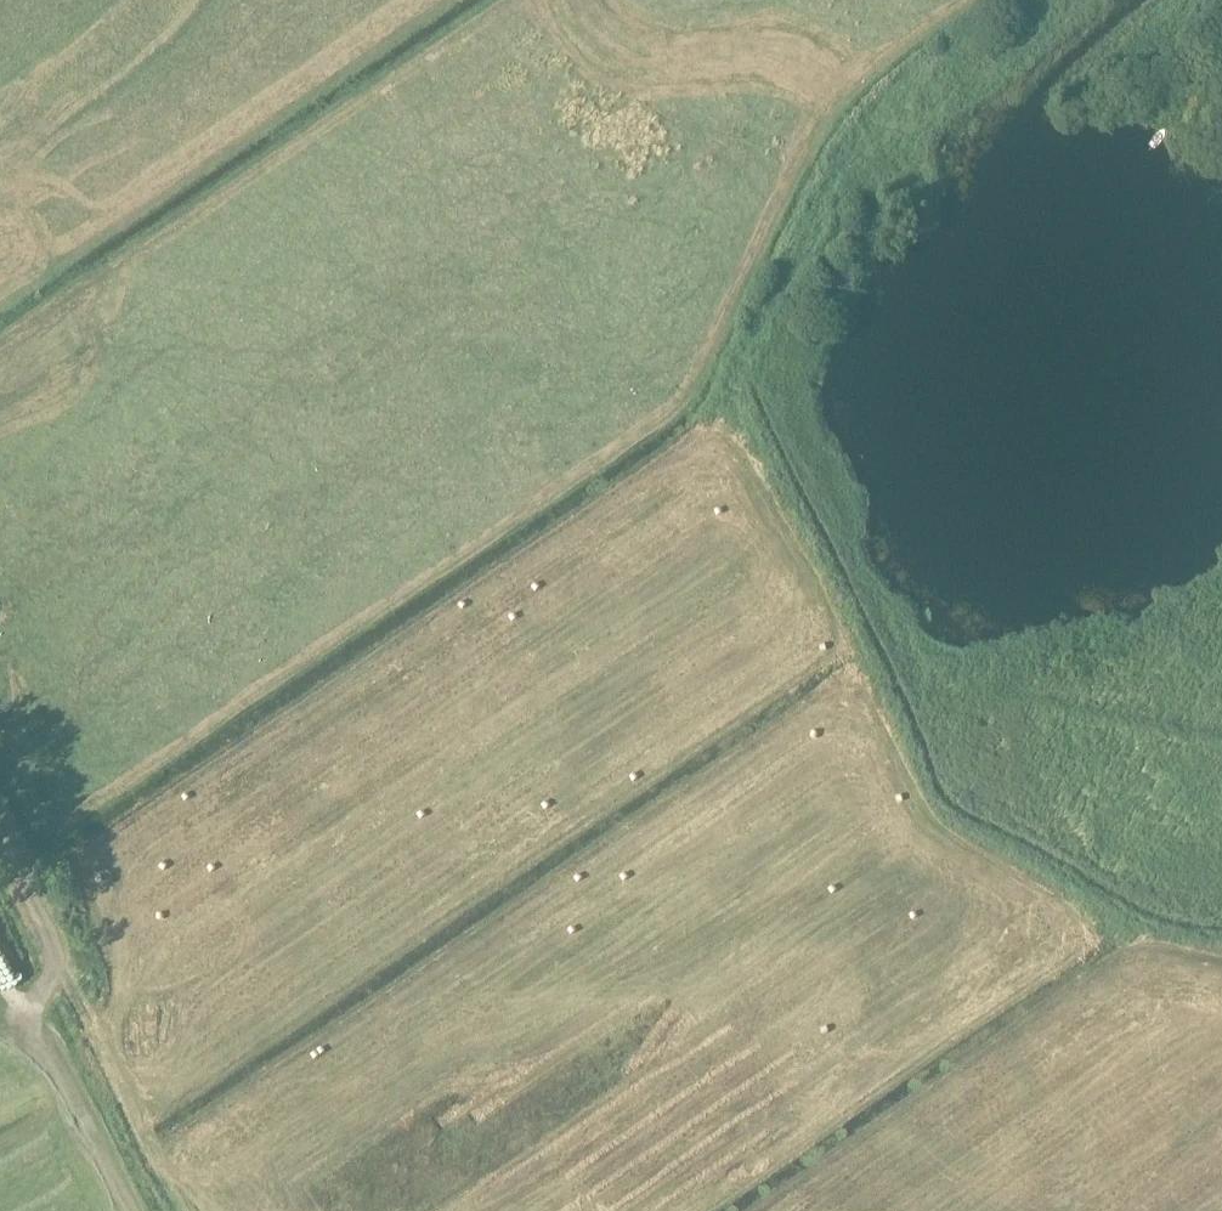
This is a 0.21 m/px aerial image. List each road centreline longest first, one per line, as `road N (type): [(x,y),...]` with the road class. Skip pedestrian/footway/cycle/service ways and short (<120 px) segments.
road 1 (track): [(16,1006),(38,994),(53,964),(49,931),(22,880)]

